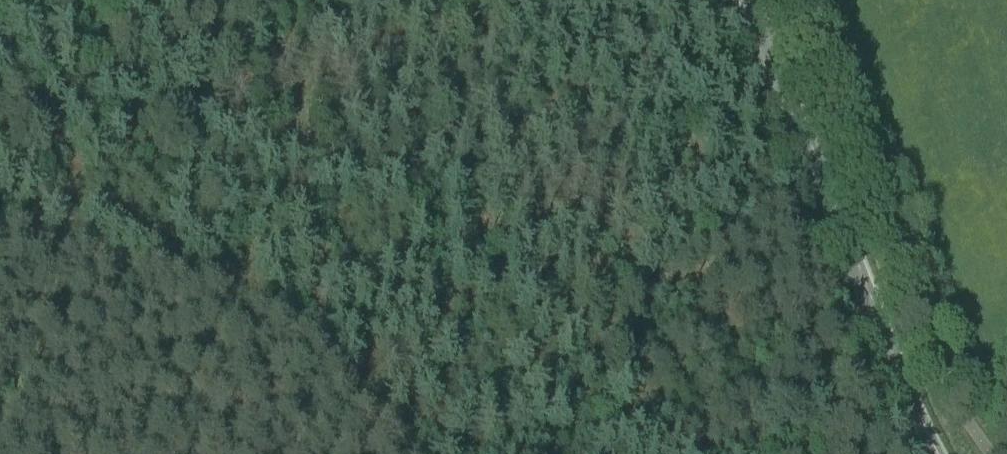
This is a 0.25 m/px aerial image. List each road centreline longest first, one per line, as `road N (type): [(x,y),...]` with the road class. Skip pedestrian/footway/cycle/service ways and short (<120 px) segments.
road 1 (tertiary): [(930,453),(744,0)]

